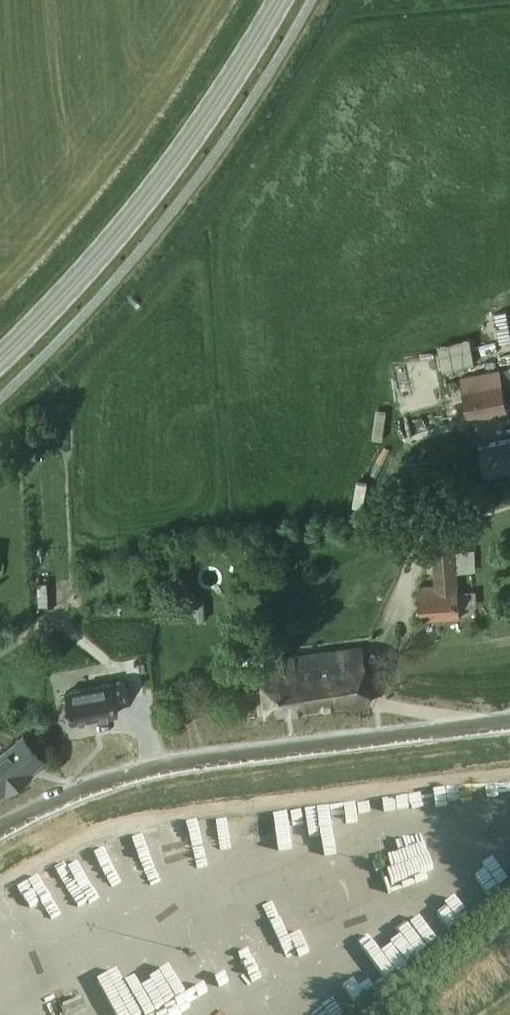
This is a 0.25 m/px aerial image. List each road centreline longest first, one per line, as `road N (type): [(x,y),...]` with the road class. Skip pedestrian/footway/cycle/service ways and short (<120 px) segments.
road 1 (unclassified): [(0,831),(100,782),(157,769),(509,721)]
road 2 (secondary): [(0,358),(151,192),(280,0)]

